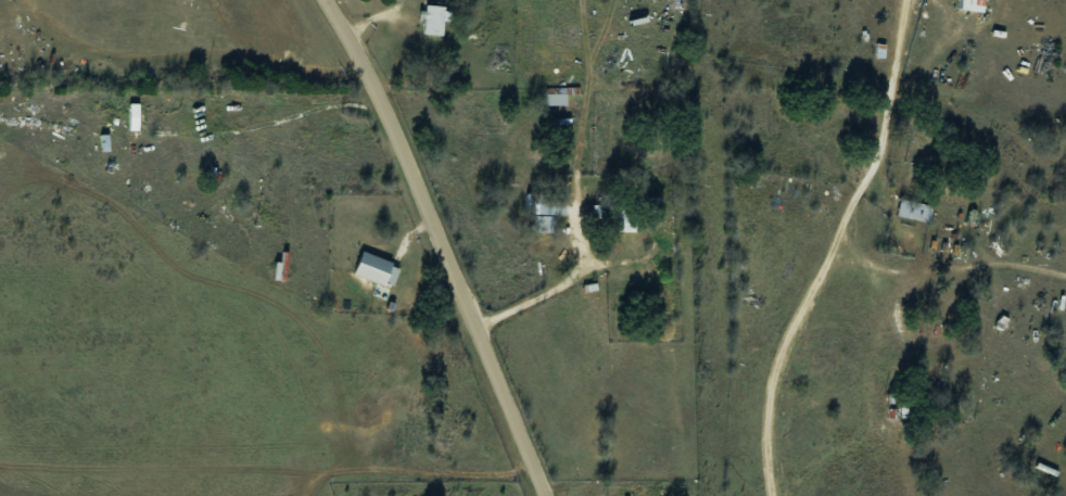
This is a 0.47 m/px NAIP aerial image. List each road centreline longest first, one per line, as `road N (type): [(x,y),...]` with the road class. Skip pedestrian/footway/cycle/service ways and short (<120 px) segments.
road 1 (residential): [(547,495),(482,328),(333,0)]

